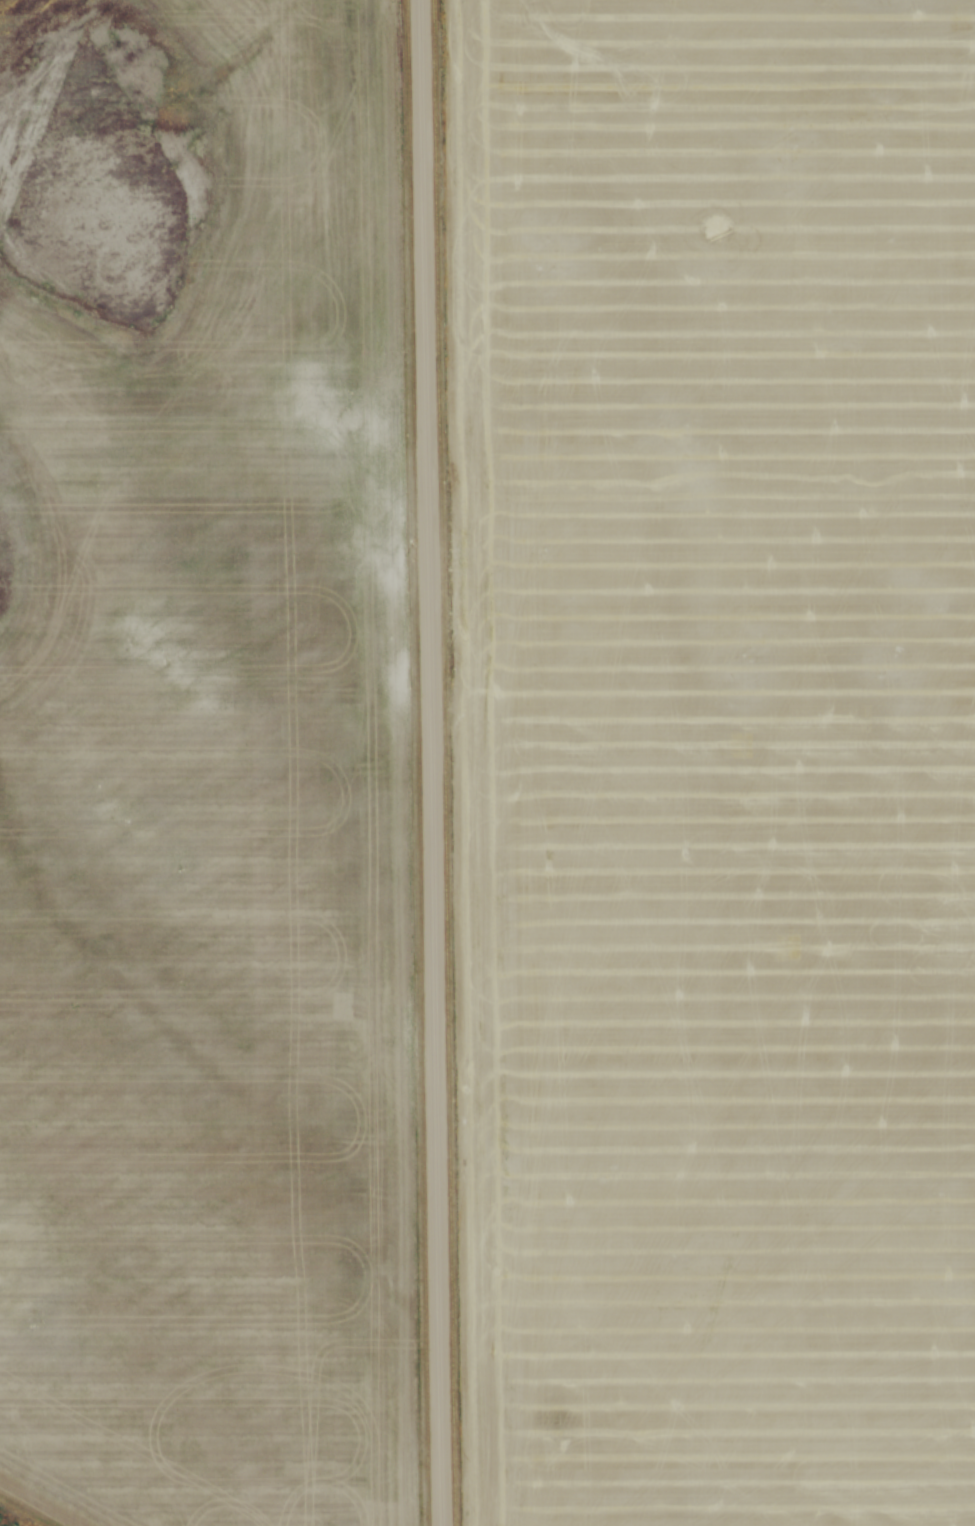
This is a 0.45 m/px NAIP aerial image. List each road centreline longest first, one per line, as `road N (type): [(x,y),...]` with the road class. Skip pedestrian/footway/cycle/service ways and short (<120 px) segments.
road 1 (tertiary): [(420,0),(439,1525)]

